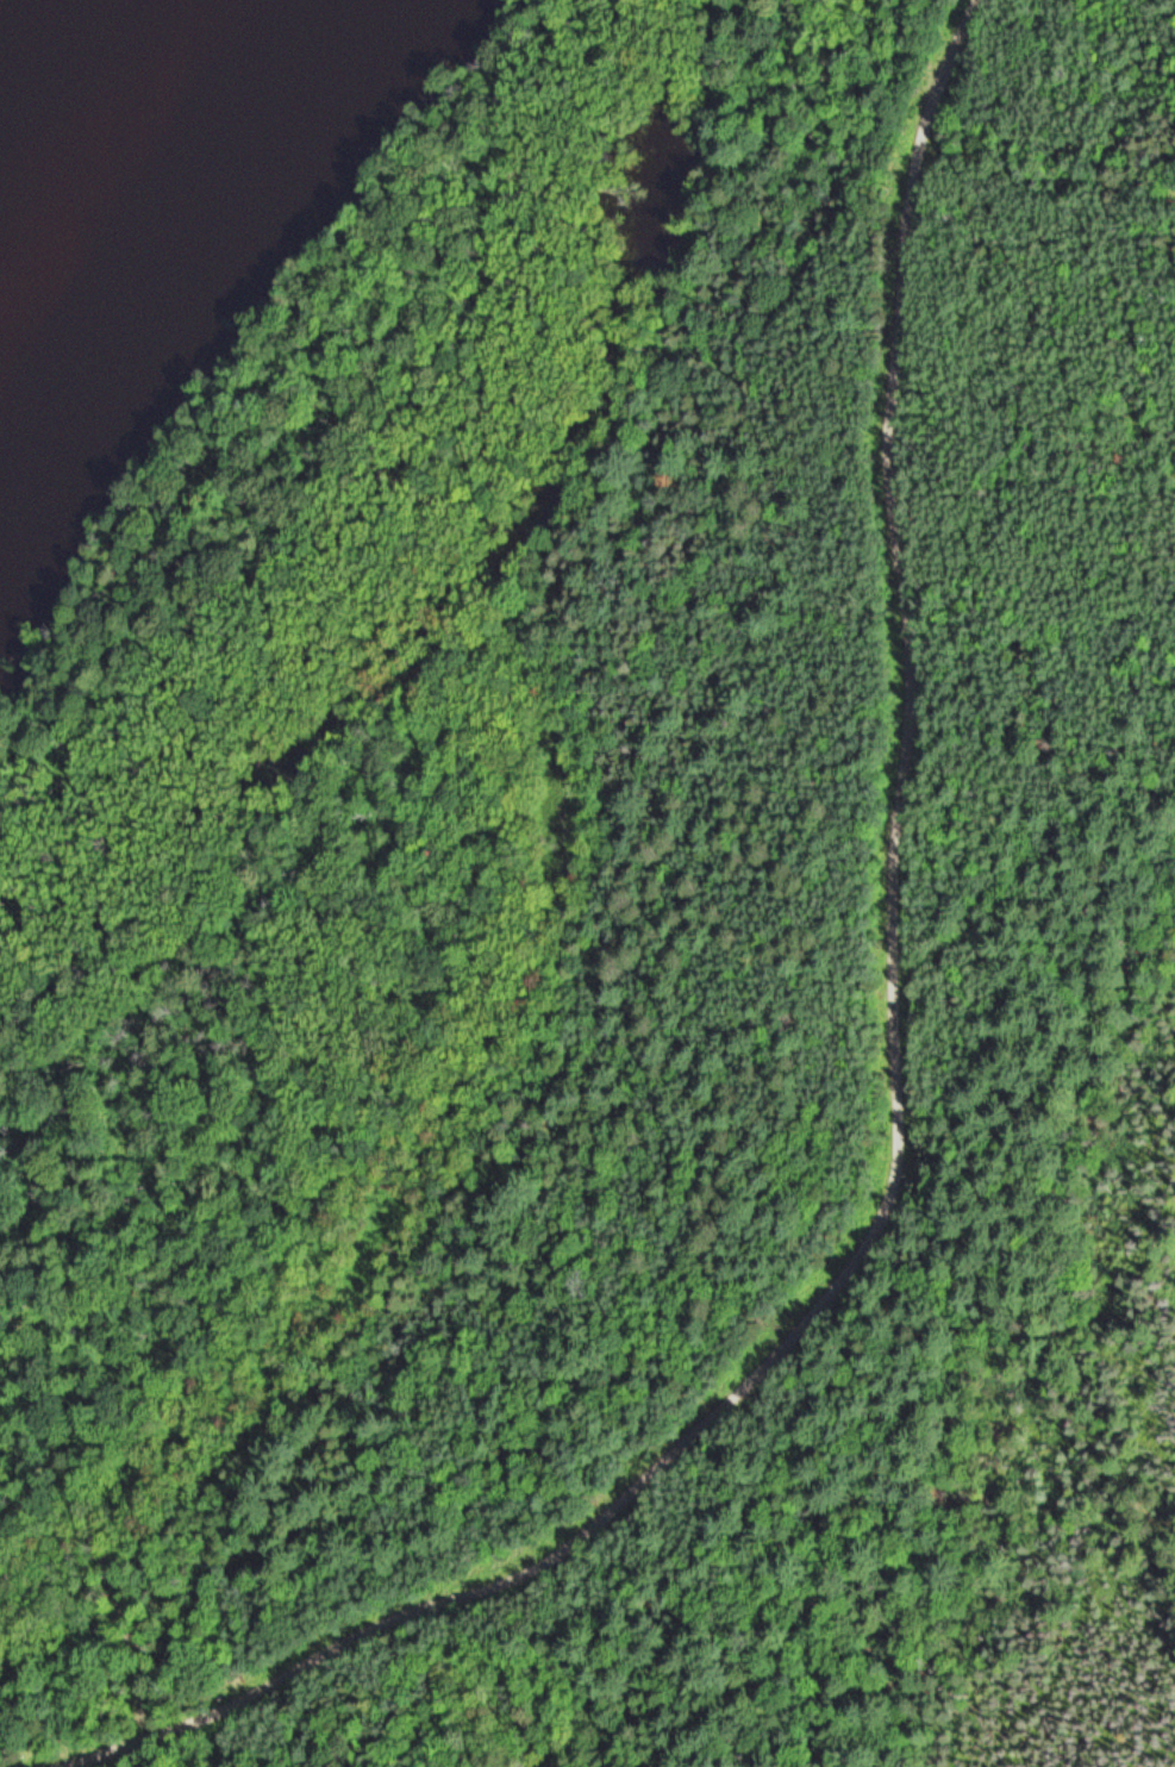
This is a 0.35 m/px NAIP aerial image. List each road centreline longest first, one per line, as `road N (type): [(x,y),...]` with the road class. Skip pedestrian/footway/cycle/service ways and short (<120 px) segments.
road 1 (residential): [(72,1766),(300,1674),(388,1622),(524,1580),(596,1536),(857,1276),(902,1185),(892,911),(904,718),(882,436),(924,125),(976,0)]

